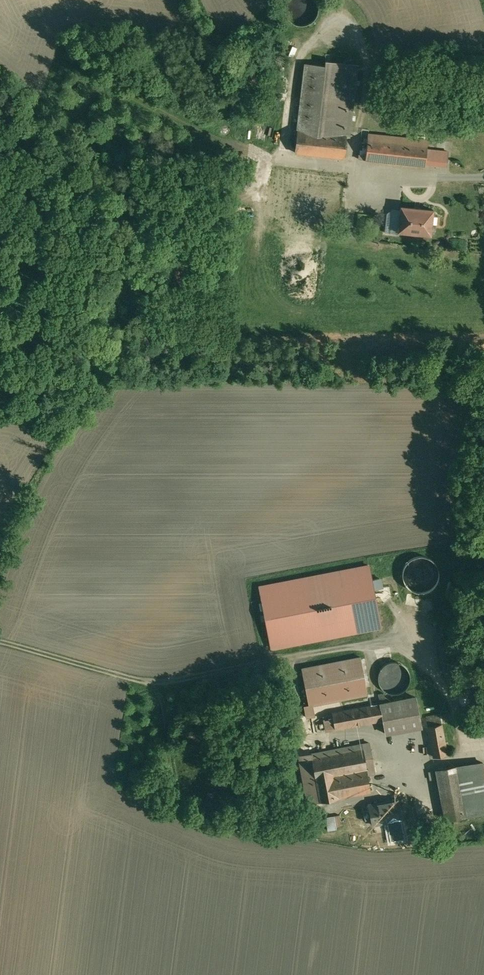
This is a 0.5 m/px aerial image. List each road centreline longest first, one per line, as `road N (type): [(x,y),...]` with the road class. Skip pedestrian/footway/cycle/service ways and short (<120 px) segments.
road 1 (track): [(179,826),(163,707),(154,692),(0,645)]

